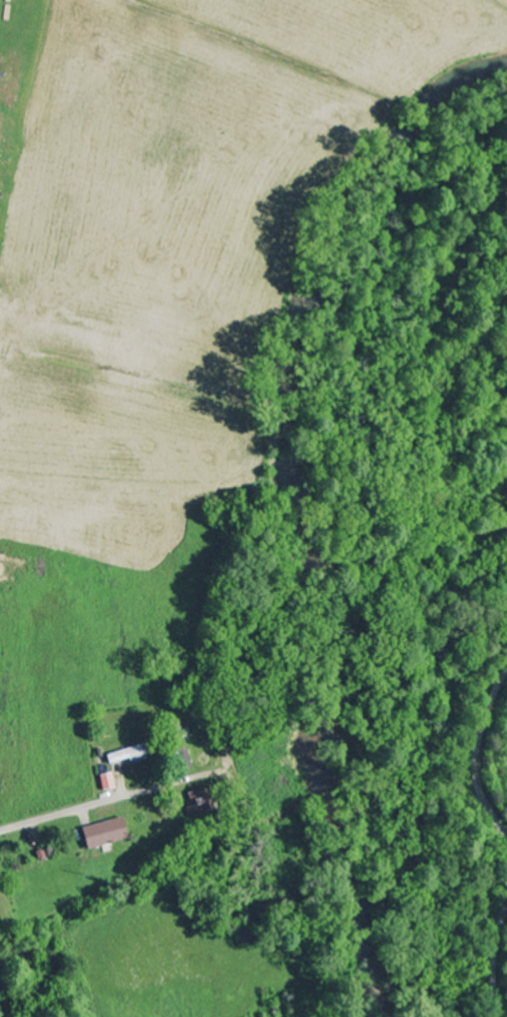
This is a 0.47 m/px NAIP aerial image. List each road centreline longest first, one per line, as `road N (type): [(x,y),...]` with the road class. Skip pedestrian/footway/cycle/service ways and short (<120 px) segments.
road 1 (residential): [(352,1016),(300,817),(277,792),(212,773),(0,835)]
road 2 (residential): [(506,838),(485,803),(478,771),(486,719),(506,676)]
road 3 (residential): [(212,773),(176,616)]

